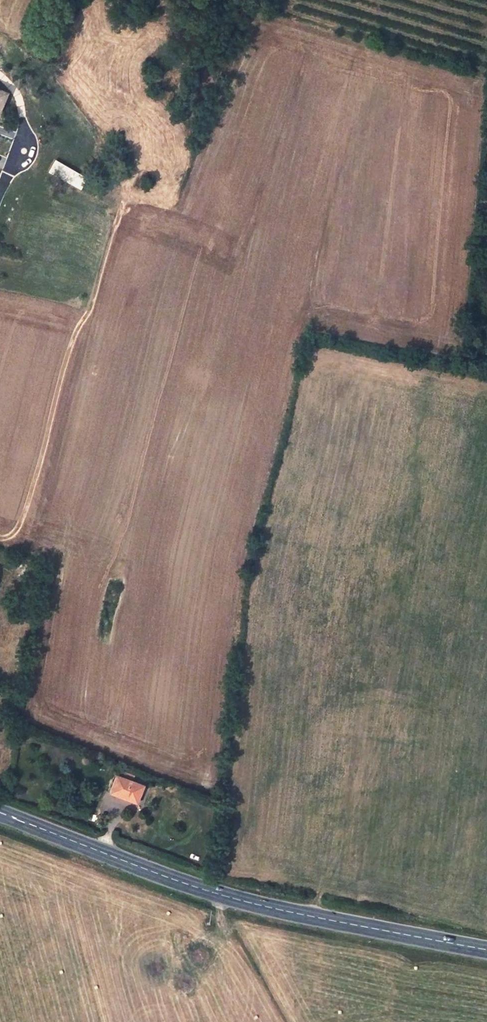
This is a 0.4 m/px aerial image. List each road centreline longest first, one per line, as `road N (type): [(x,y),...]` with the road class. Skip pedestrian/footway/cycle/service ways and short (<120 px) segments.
road 1 (secondary): [(0,815),(232,902),(486,948)]
road 2 (track): [(0,197),(20,111),(0,73)]

